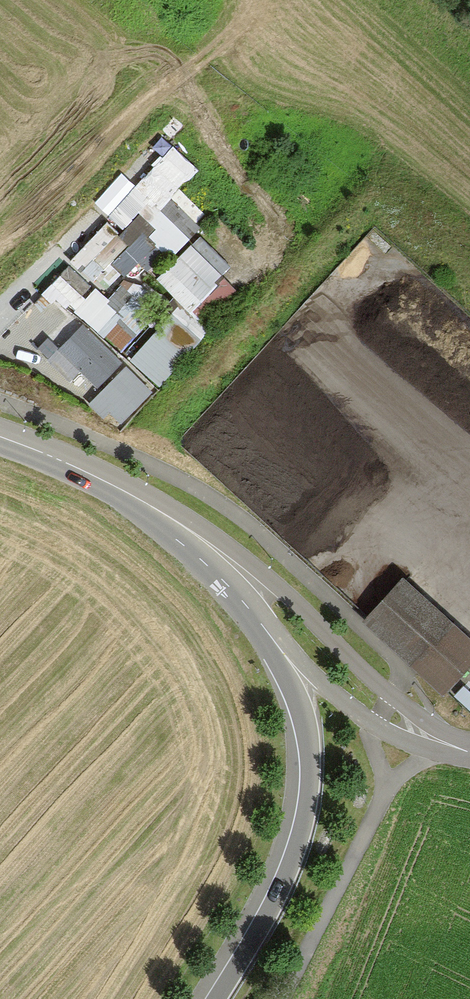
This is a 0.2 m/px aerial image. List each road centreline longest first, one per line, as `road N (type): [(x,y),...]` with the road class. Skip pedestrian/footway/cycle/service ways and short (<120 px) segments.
road 1 (motorway): [(249,610),(301,710),(310,776),(304,822),(280,889),(217,998)]
road 2 (secondary): [(469,745),(394,698),(232,547),(150,505)]
road 3 (unclassified): [(249,610),(270,619),(326,686),(375,725),(413,745),(469,754)]
road 4 (secondary): [(0,439),(150,505)]
road 5 (secondary): [(150,505),(249,610)]

